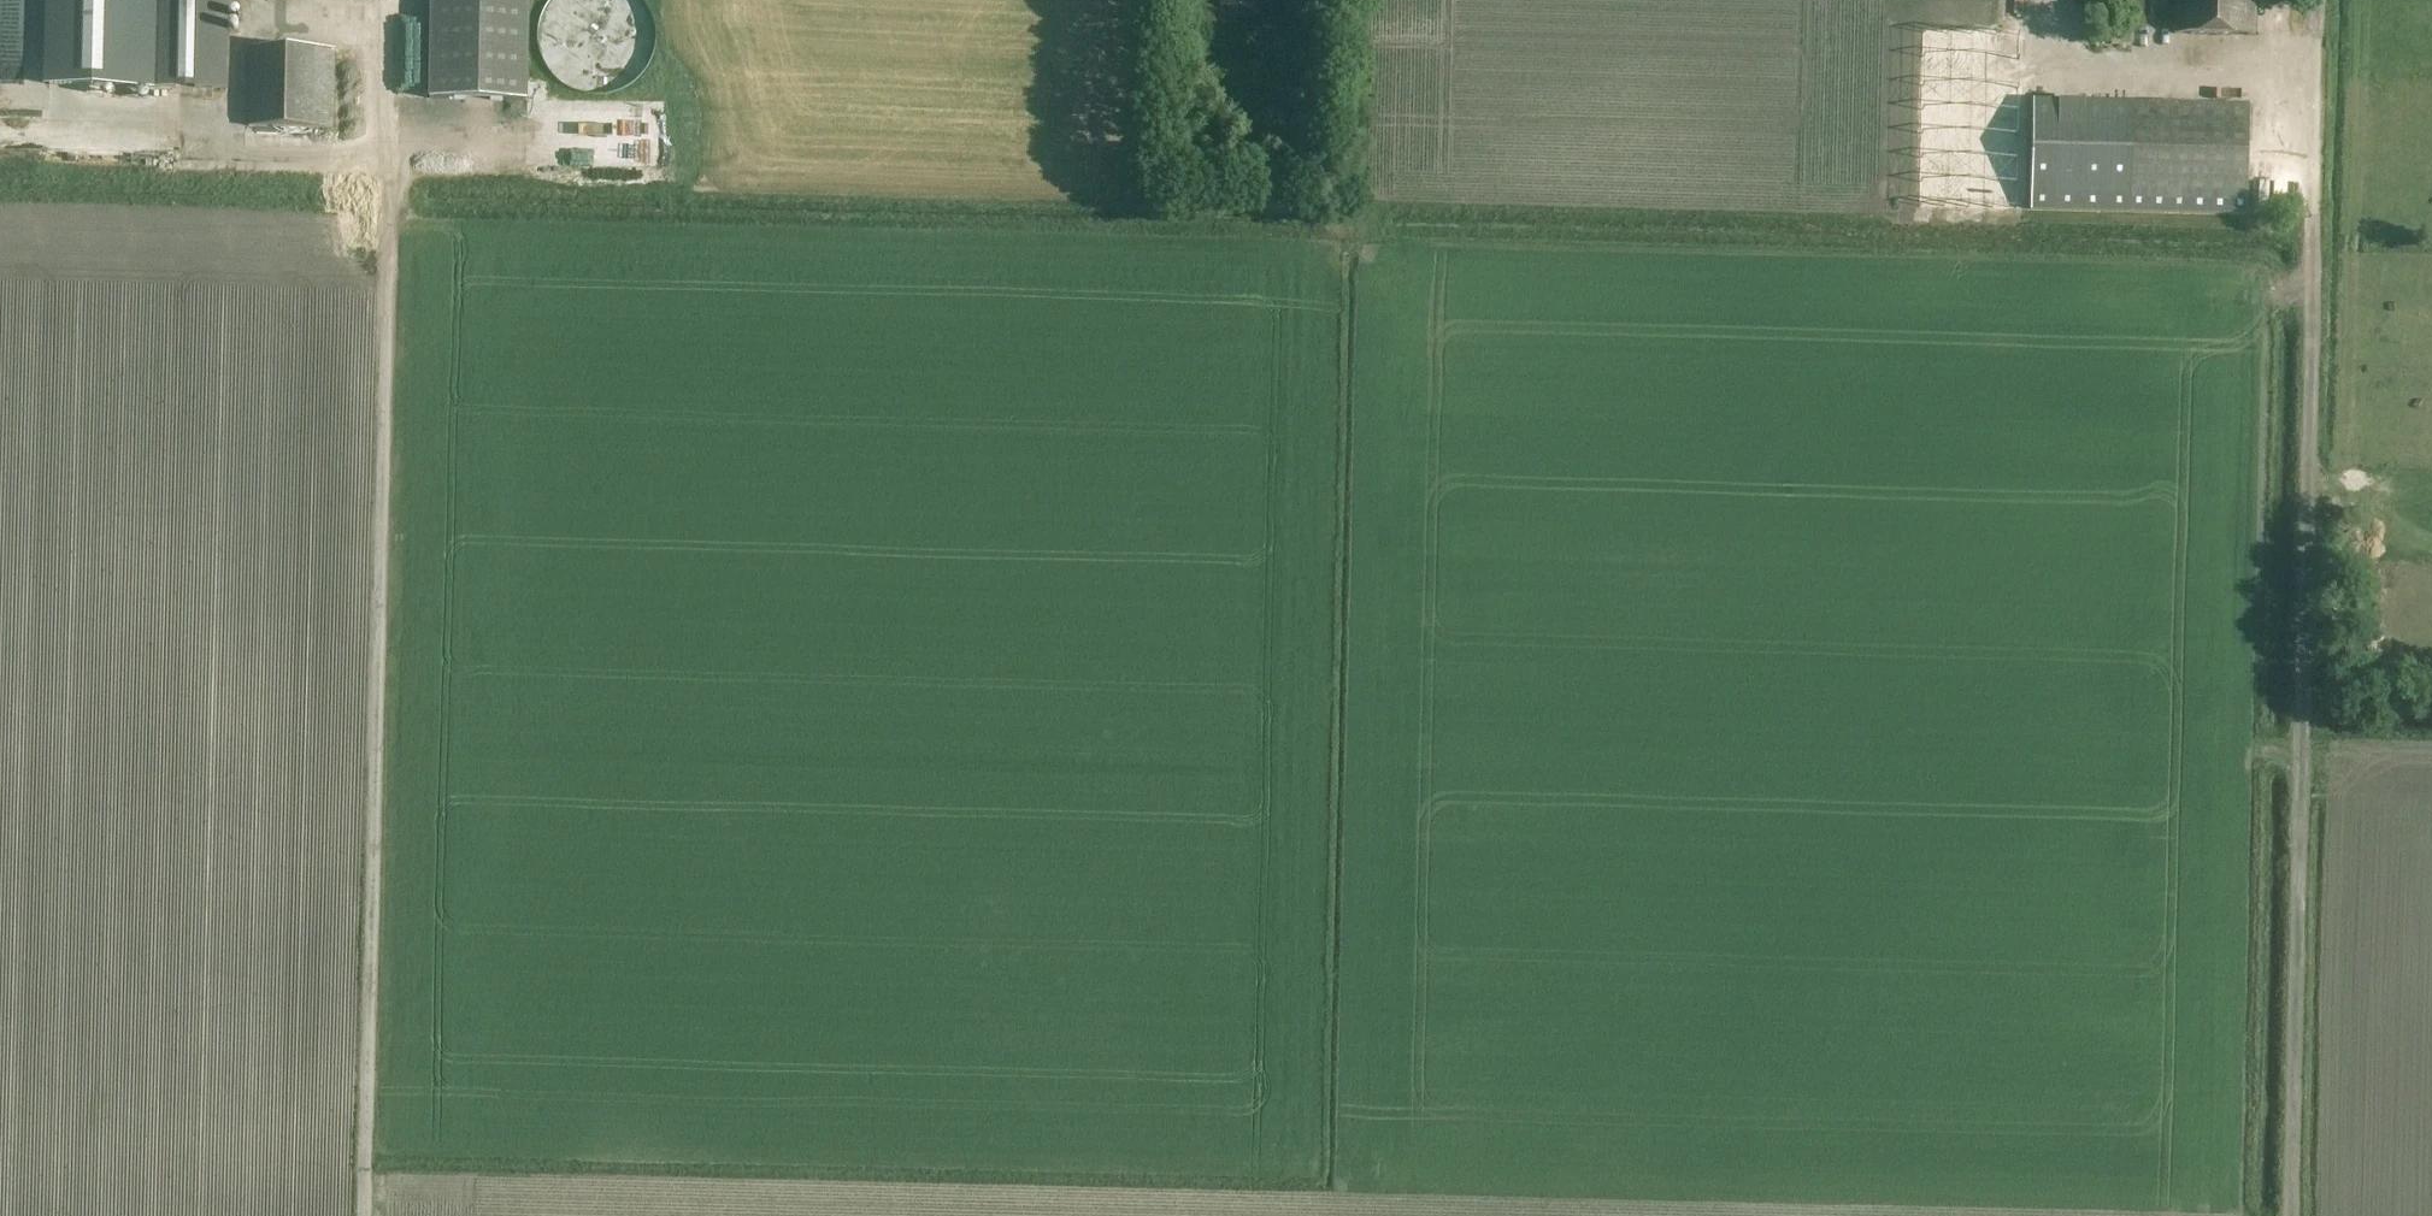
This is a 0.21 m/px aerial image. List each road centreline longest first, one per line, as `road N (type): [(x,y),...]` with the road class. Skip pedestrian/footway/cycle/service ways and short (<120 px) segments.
road 1 (track): [(2327,0),(2293,1215)]
road 2 (track): [(393,191),(367,1215)]

